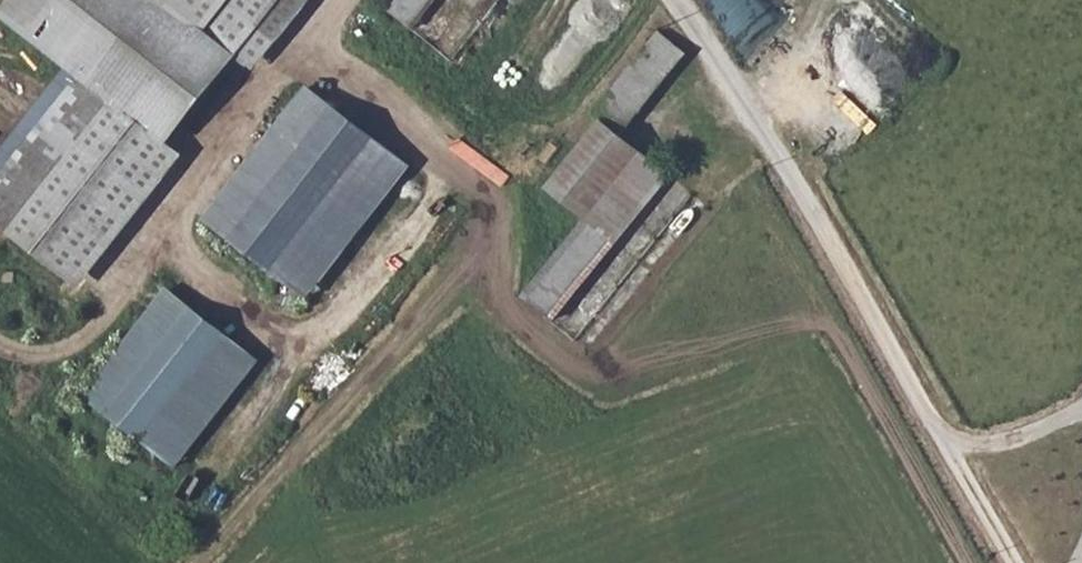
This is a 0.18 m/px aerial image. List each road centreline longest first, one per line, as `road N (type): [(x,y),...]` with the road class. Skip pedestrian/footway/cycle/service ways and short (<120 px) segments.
road 1 (unclassified): [(679,0),(1015,562)]
road 2 (track): [(941,439),(1006,440),(1081,414)]

